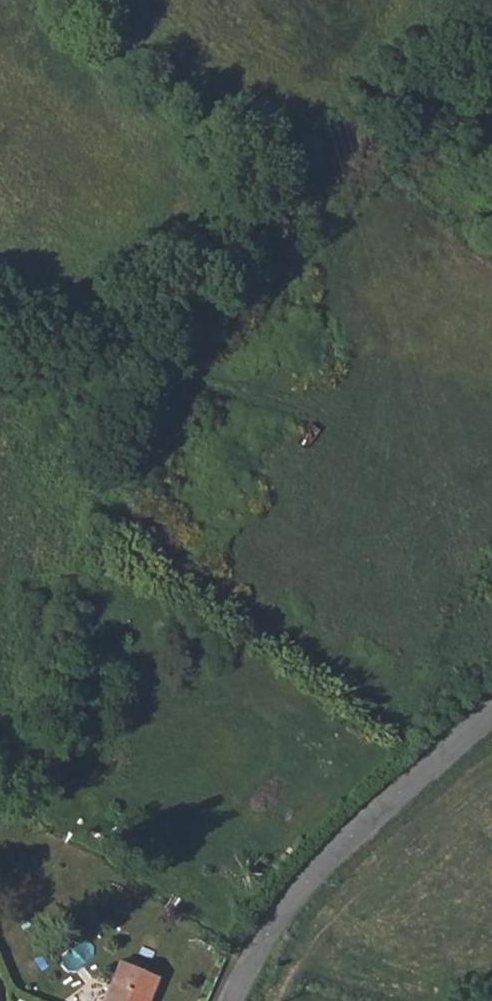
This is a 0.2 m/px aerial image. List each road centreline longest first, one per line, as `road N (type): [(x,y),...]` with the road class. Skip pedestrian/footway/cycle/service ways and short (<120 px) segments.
road 1 (track): [(471,0),(138,332),(64,353),(0,345)]
road 2 (tertiary): [(231,1000),(284,906),(491,714)]

